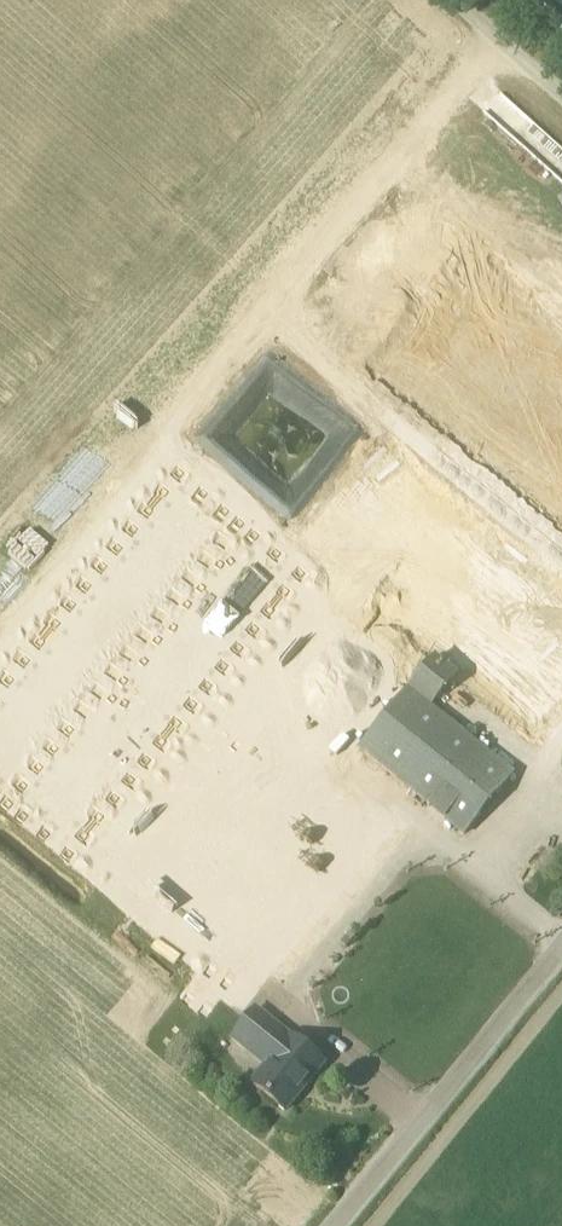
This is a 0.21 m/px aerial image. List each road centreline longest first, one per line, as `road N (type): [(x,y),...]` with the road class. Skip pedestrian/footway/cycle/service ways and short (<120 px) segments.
road 1 (unclassified): [(561,953),(340,1225)]
road 2 (unclassified): [(561,85),(468,0)]

